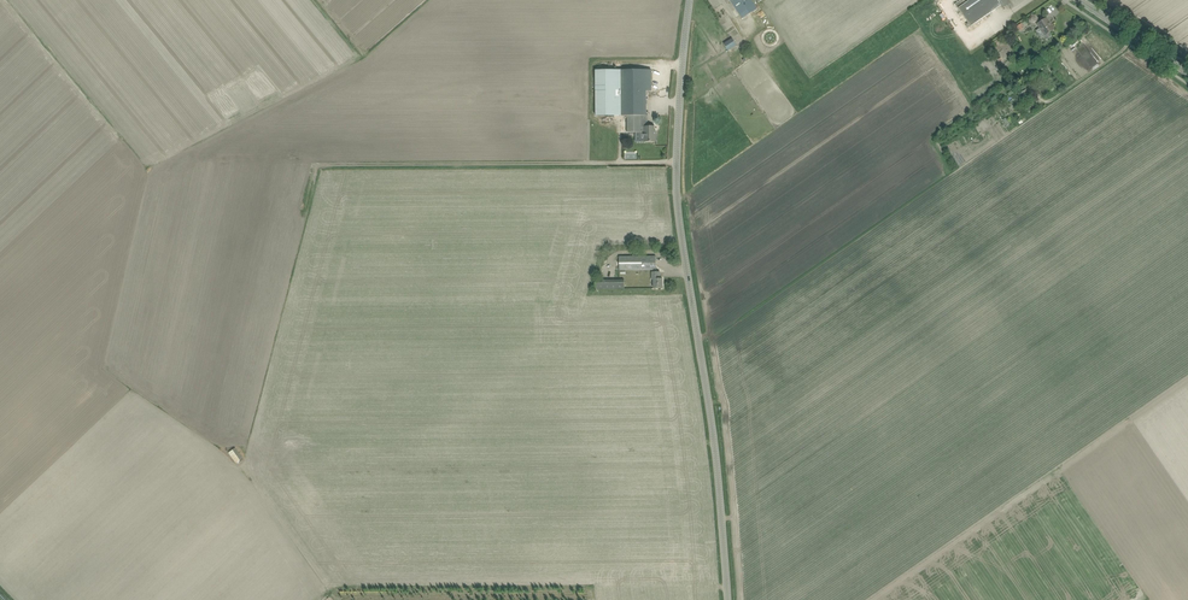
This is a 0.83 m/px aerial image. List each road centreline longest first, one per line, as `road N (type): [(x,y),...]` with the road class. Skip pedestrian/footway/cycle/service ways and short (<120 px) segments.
road 1 (tertiary): [(728,599),(714,436),(676,187),(690,0)]
road 2 (tertiary): [(1187,73),(1080,0)]

